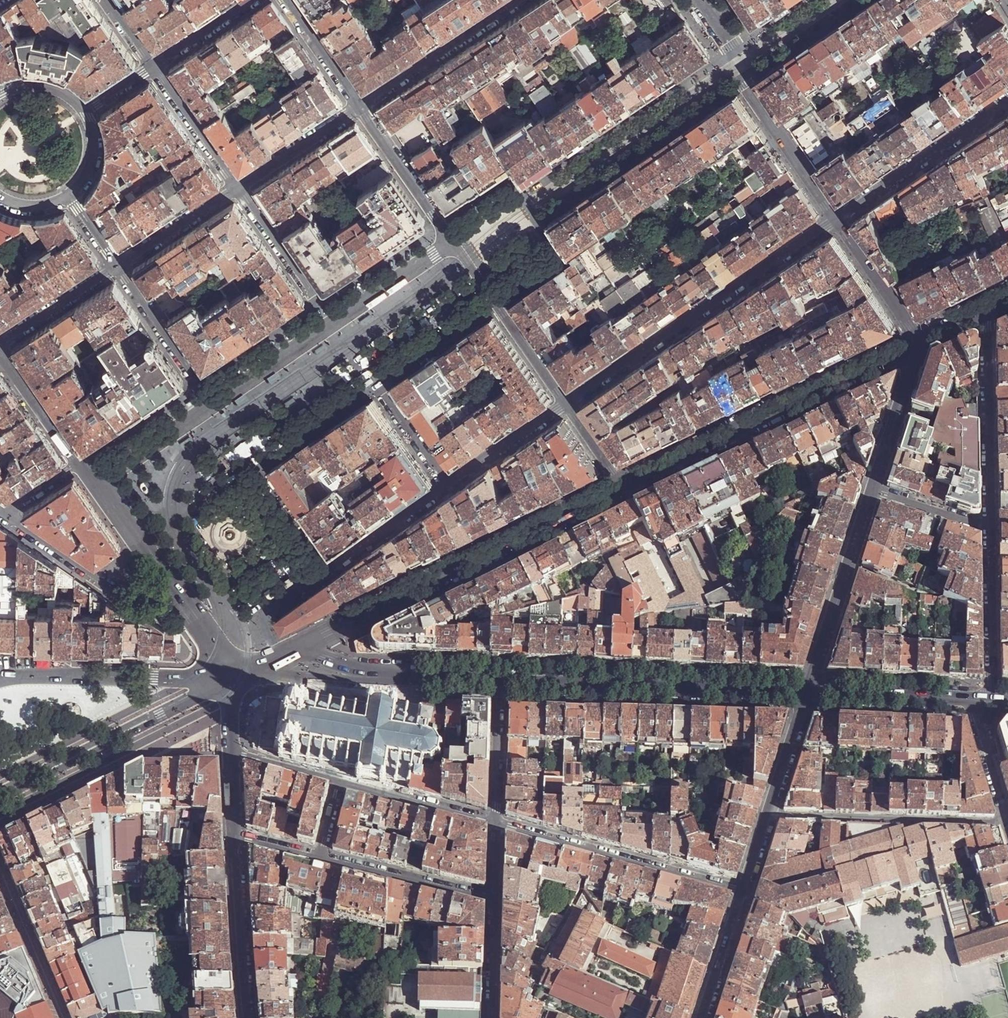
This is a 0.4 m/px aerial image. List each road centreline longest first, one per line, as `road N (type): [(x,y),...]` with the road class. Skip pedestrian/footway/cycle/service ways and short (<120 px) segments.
road 1 (residential): [(99,482),(455,244)]
road 2 (secondary): [(299,647),(625,485)]
road 3 (secondary): [(625,485),(918,340)]
road 4 (residential): [(834,219),(566,402)]
road 5 (tertiary): [(809,693),(499,683)]
road 6 (residential): [(278,657),(264,627),(271,607),(446,484)]
road 7 (tertiary): [(0,799),(234,678)]
road 8 (secondary): [(834,219),(693,0)]
road 9 (residential): [(496,822),(747,891)]
road 10 (residential): [(1007,824),(771,815)]
road 11 (tertiary): [(234,678),(0,682)]
road 12 (residential): [(987,306),(991,528)]
road 13 (residential): [(809,693),(873,491)]
road 14 (residential): [(1007,101),(834,219)]
road 15 (residential): [(173,586),(135,600),(2,511)]
road 16 (residential): [(360,106),(521,0)]
road 17 (residential): [(236,837),(250,1017)]
road 18 (residential): [(494,898),(321,857)]
road 19 (residential): [(991,528),(994,700)]
road 20 (residential): [(0,868),(63,1017)]
road 21 (tertiary): [(970,699),(809,693)]
road 22 (residential): [(340,783),(496,822)]
road 23 (residential): [(873,491),(918,340)]
road 24 (residential): [(153,65),(237,187)]
road 25 (secondary): [(918,340),(834,219)]
road 26 (residential): [(237,187),(360,106)]
road 27 (residential): [(320,304),(199,385)]
road 28 (residential): [(446,484),(566,402)]
road 29 (residential): [(378,387),(499,307)]
road 30 (residential): [(441,224),(320,304)]
road 31 (residential): [(199,385),(118,266)]
road 32 (residential): [(237,187),(320,304)]
road 33 (residential): [(441,224),(360,106)]
road 34 (residential): [(118,266),(237,187)]
road 35 (residential): [(0,344),(118,266)]
road 36 (residential): [(496,822),(499,683)]
road 37 (tertiary): [(234,678),(370,679)]
road 38 (tertiary): [(705,1017),(747,891)]
road 39 (secondary): [(0,358),(75,466)]
road 40 (tertiary): [(499,683),(370,679)]
road 41 (residential): [(360,106),(288,0)]
road 42 (tertiary): [(771,815),(809,693)]
road 43 (secondary): [(99,482),(173,586)]
road 44 (residential): [(970,699),(1007,821)]
road 45 (residential): [(991,528),(873,491)]

